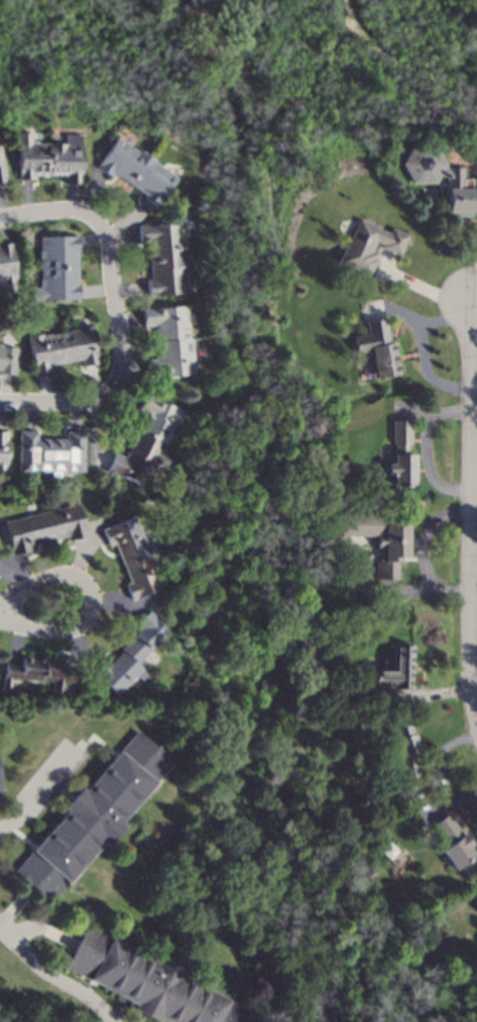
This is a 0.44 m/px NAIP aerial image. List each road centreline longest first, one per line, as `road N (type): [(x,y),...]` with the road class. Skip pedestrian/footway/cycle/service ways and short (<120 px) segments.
road 1 (residential): [(476,740),(467,704),(470,302)]
road 2 (residential): [(0,404),(83,405),(103,396),(123,368),(101,222),(69,206),(0,217)]
road 3 (residential): [(2,614),(22,628),(74,635),(88,622),(90,590),(59,574),(45,577),(2,614)]

